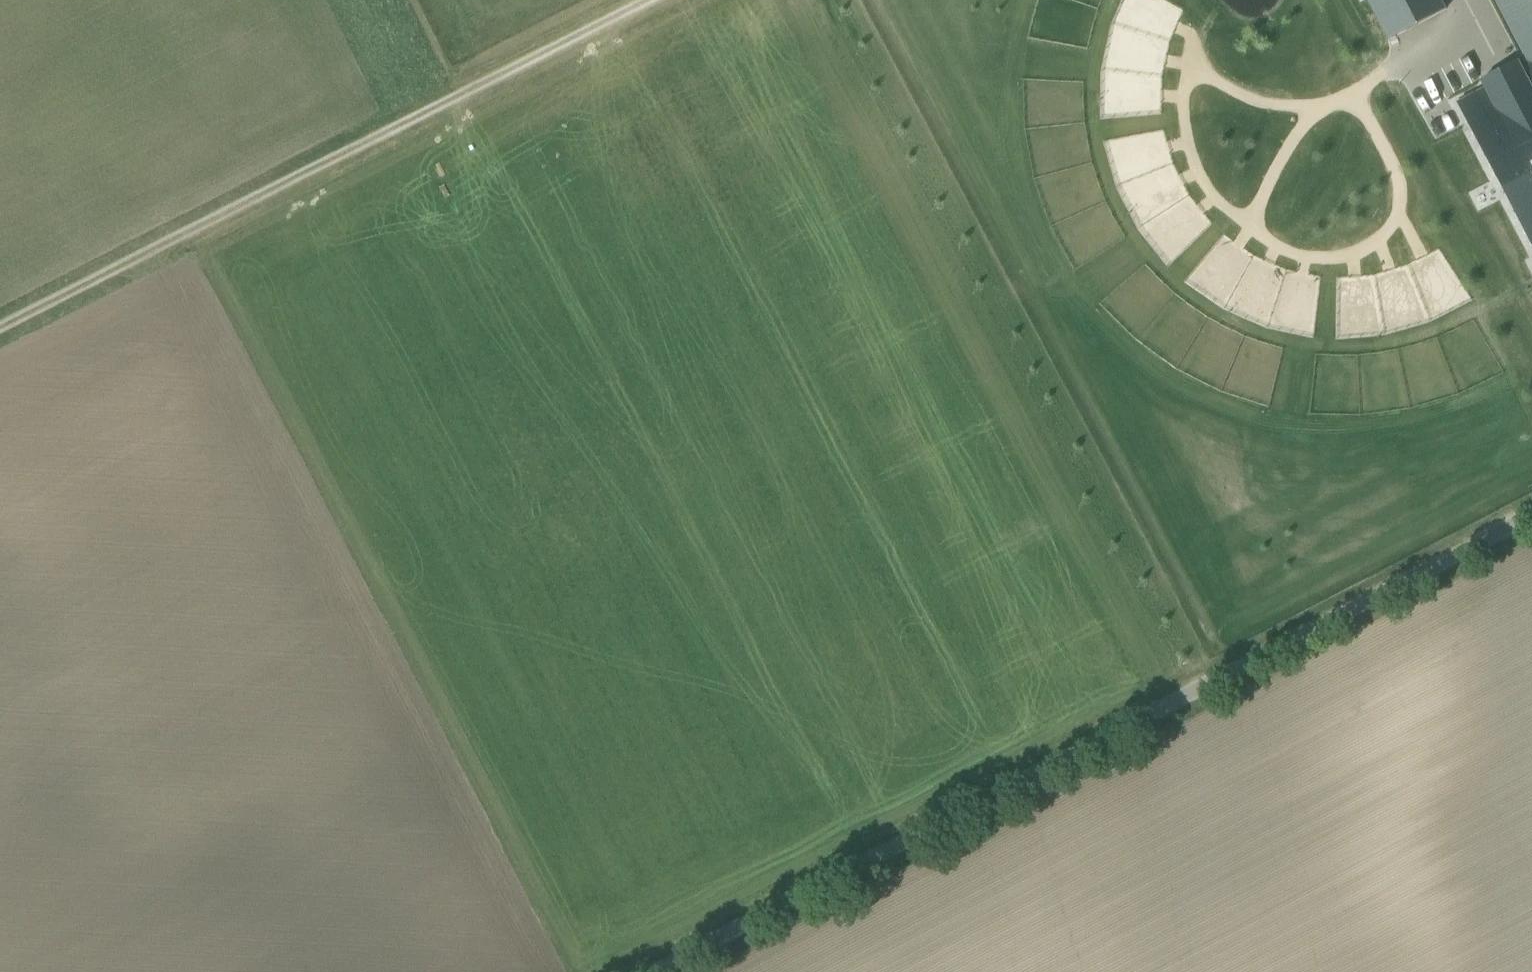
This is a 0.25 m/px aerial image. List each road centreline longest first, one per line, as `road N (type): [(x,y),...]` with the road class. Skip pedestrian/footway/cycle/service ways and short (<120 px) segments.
road 1 (unclassified): [(655,971),(1531,515)]
road 2 (track): [(649,0),(0,329)]

